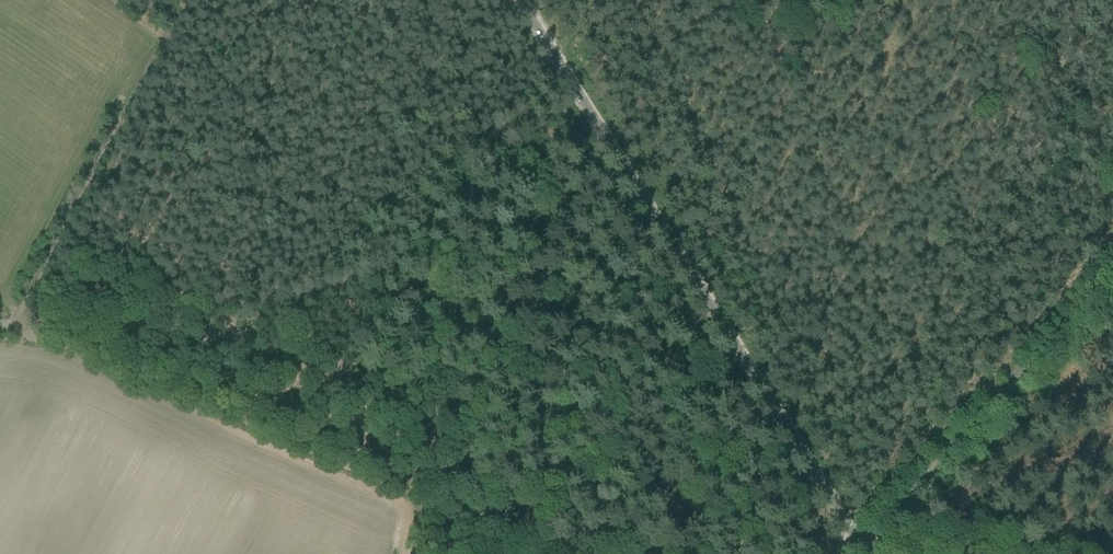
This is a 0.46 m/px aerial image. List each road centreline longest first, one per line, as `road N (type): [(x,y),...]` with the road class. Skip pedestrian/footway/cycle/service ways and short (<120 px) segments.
road 1 (tertiary): [(857,540),(520,0)]
road 2 (track): [(22,320),(400,502),(391,553)]
road 3 (unclassified): [(857,540),(1112,269)]
road 4 (track): [(149,0),(172,16),(22,320)]
road 5 (track): [(857,540),(1021,539),(1064,553)]

